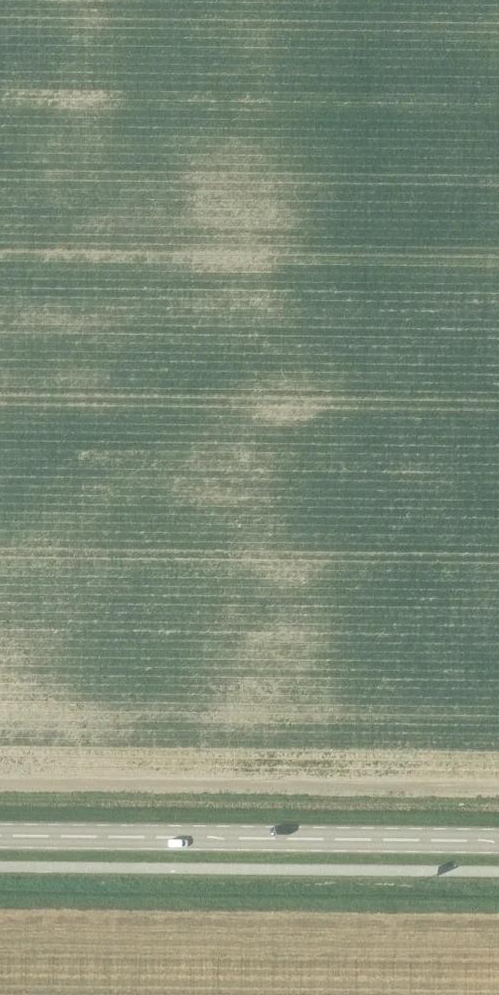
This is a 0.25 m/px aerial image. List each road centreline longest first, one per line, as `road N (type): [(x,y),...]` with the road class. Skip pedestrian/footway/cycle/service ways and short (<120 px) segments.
road 1 (secondary): [(498,840),(0,835)]

